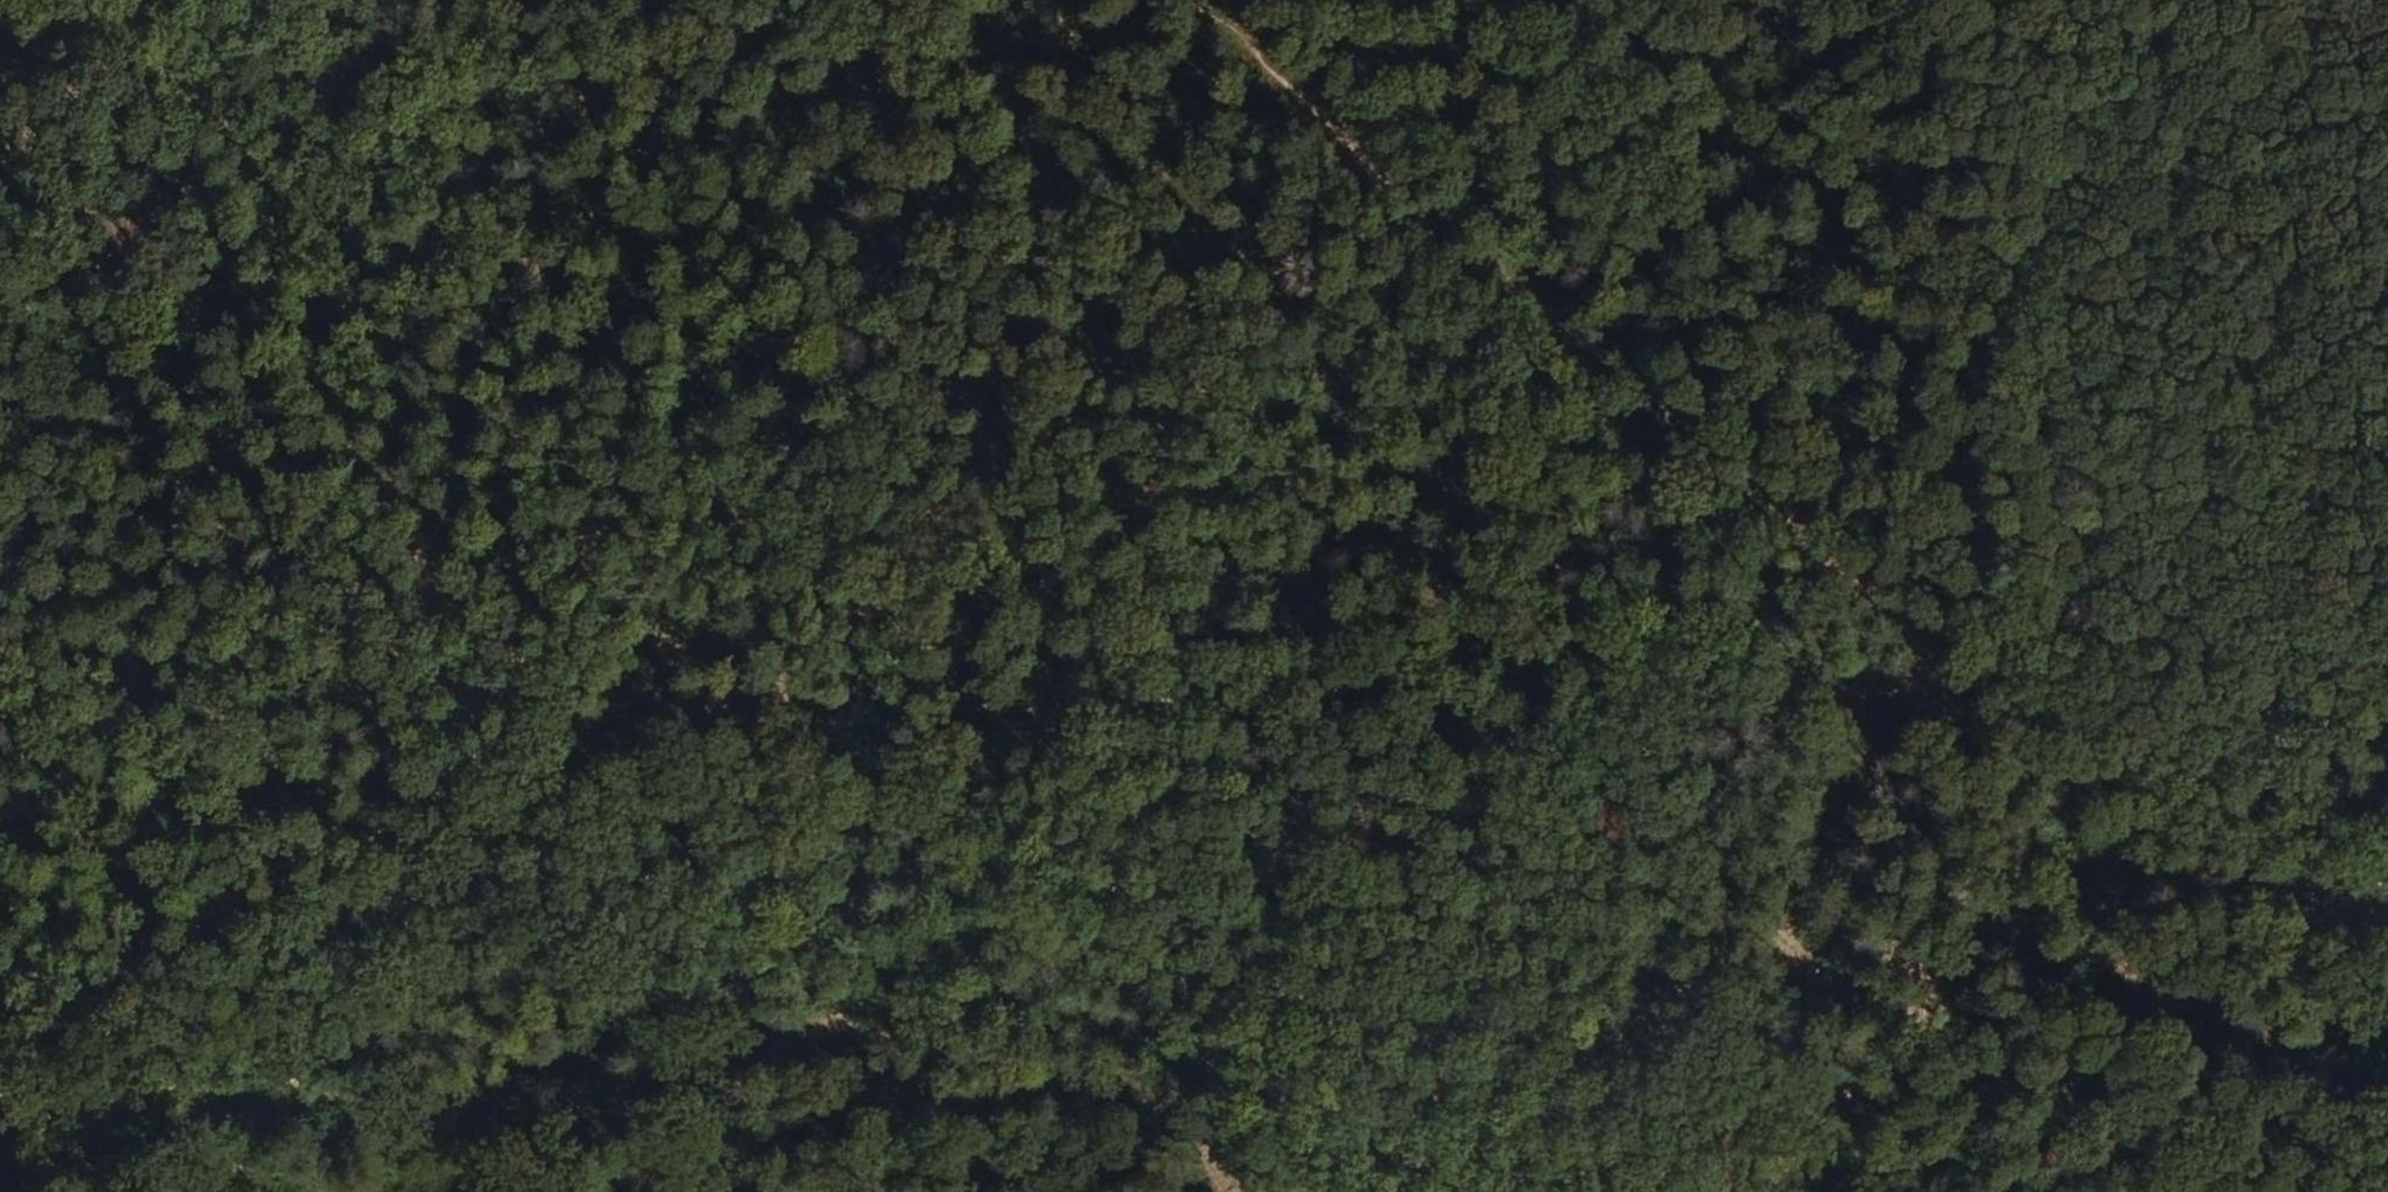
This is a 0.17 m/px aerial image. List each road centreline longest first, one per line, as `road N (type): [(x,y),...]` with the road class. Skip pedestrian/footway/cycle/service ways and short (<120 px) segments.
road 1 (track): [(0,1056),(328,852),(501,730),(583,700),(2104,662),(2250,612),(2387,610)]

